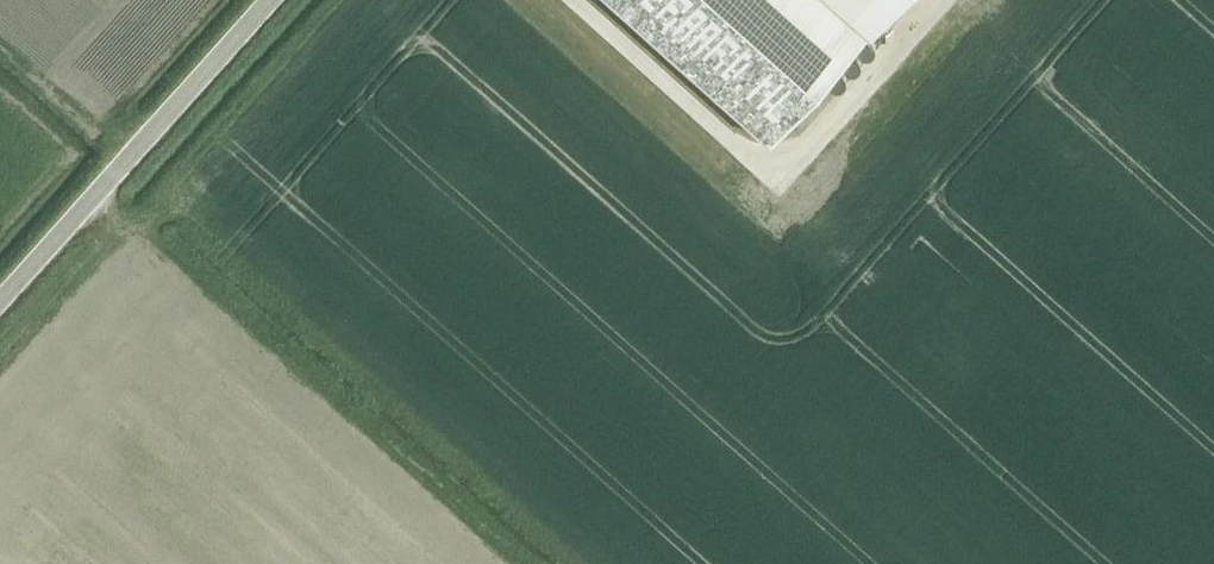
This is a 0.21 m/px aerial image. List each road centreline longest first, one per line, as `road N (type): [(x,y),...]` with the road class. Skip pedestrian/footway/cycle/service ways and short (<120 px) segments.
road 1 (unclassified): [(0,307),(274,0)]

